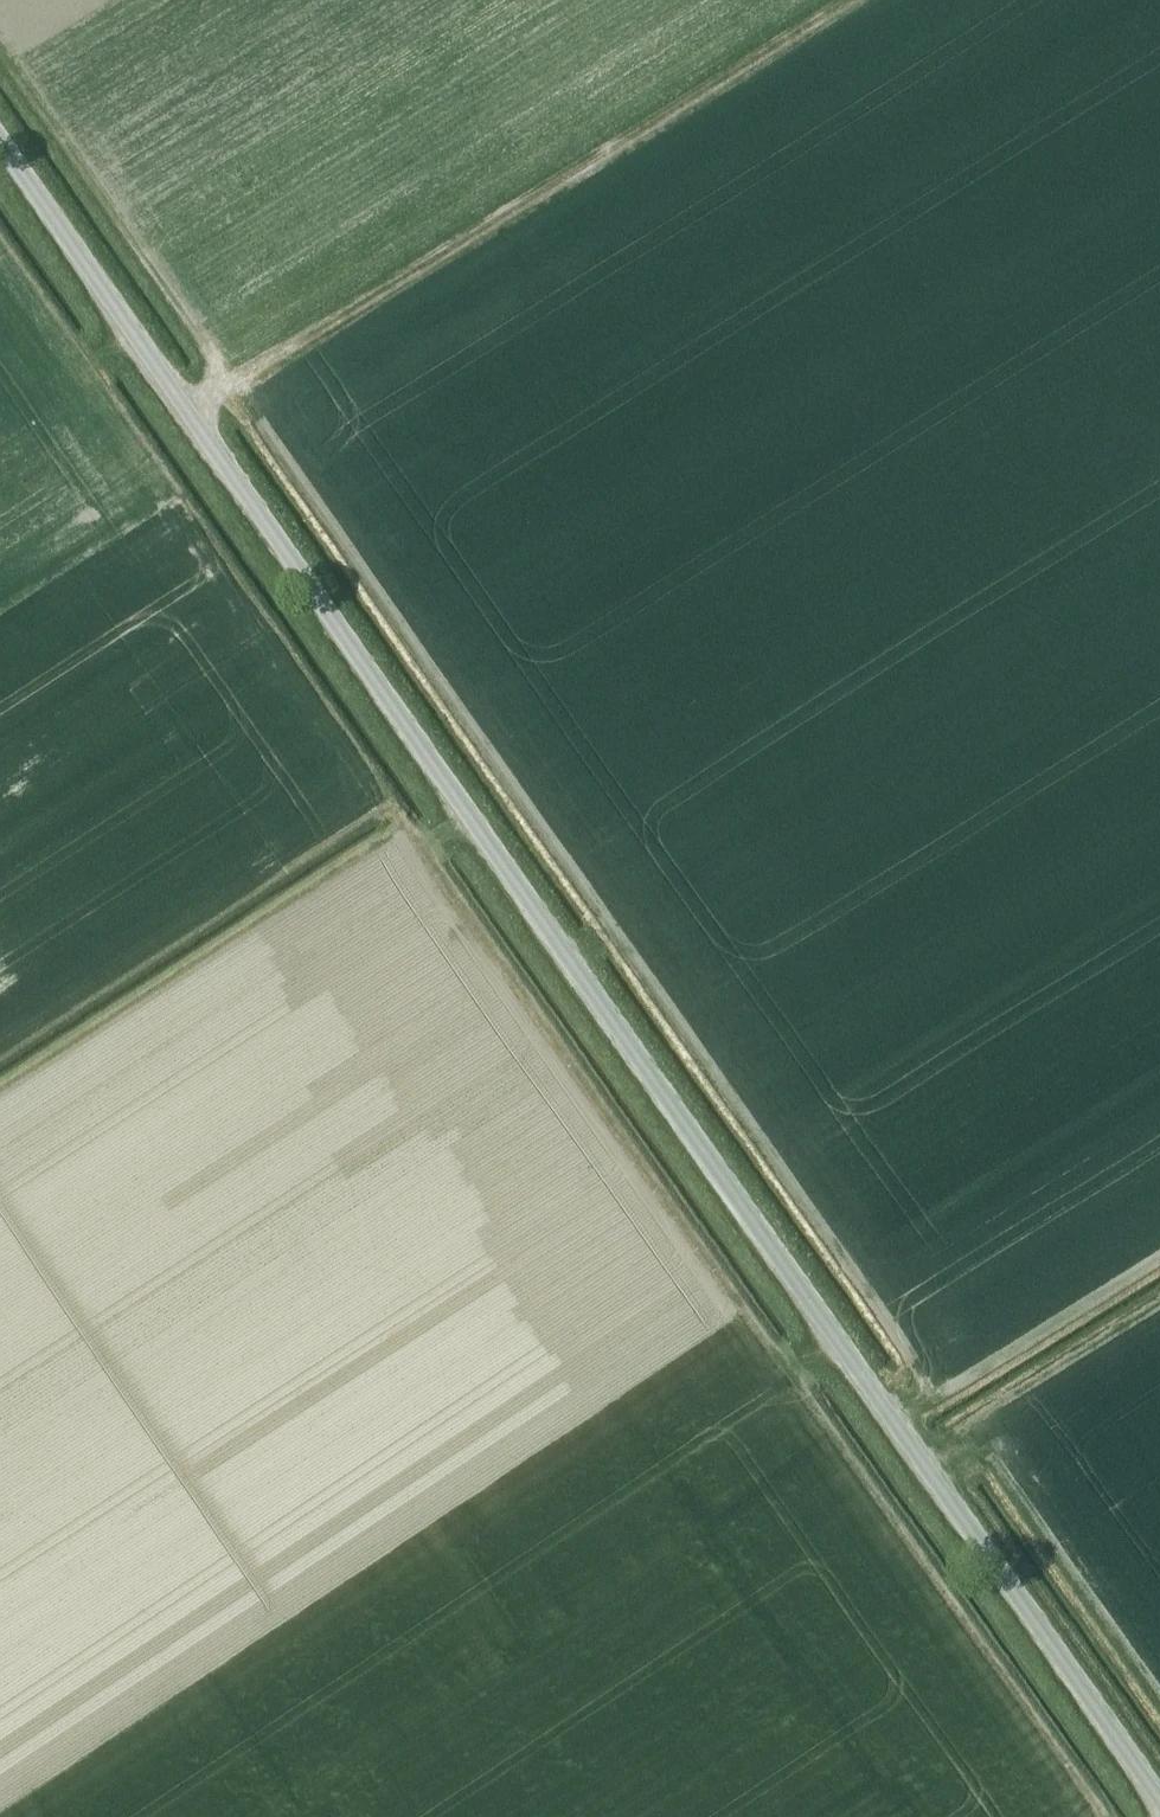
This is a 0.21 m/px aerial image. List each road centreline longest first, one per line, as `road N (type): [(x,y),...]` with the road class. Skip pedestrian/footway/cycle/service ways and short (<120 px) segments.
road 1 (unclassified): [(1159,1805),(0,141)]

